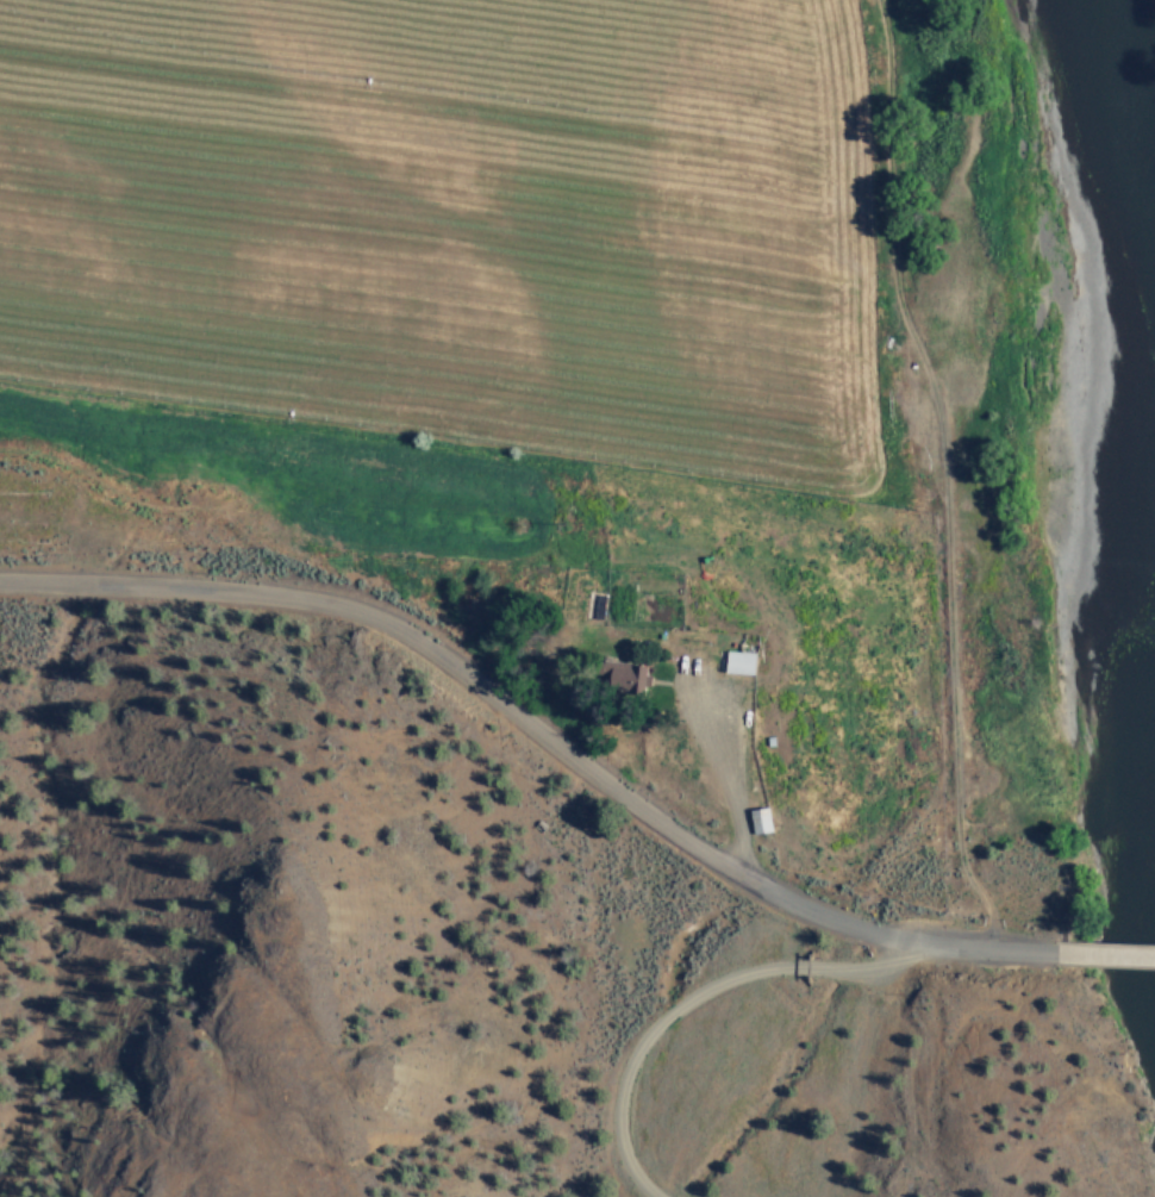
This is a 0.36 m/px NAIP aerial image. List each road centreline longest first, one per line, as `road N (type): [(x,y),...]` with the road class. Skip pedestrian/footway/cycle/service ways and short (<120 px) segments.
road 1 (residential): [(892,944),(301,592),(0,567)]
road 2 (residential): [(771,1196),(892,944)]
road 3 (residential): [(892,944),(1059,956)]

